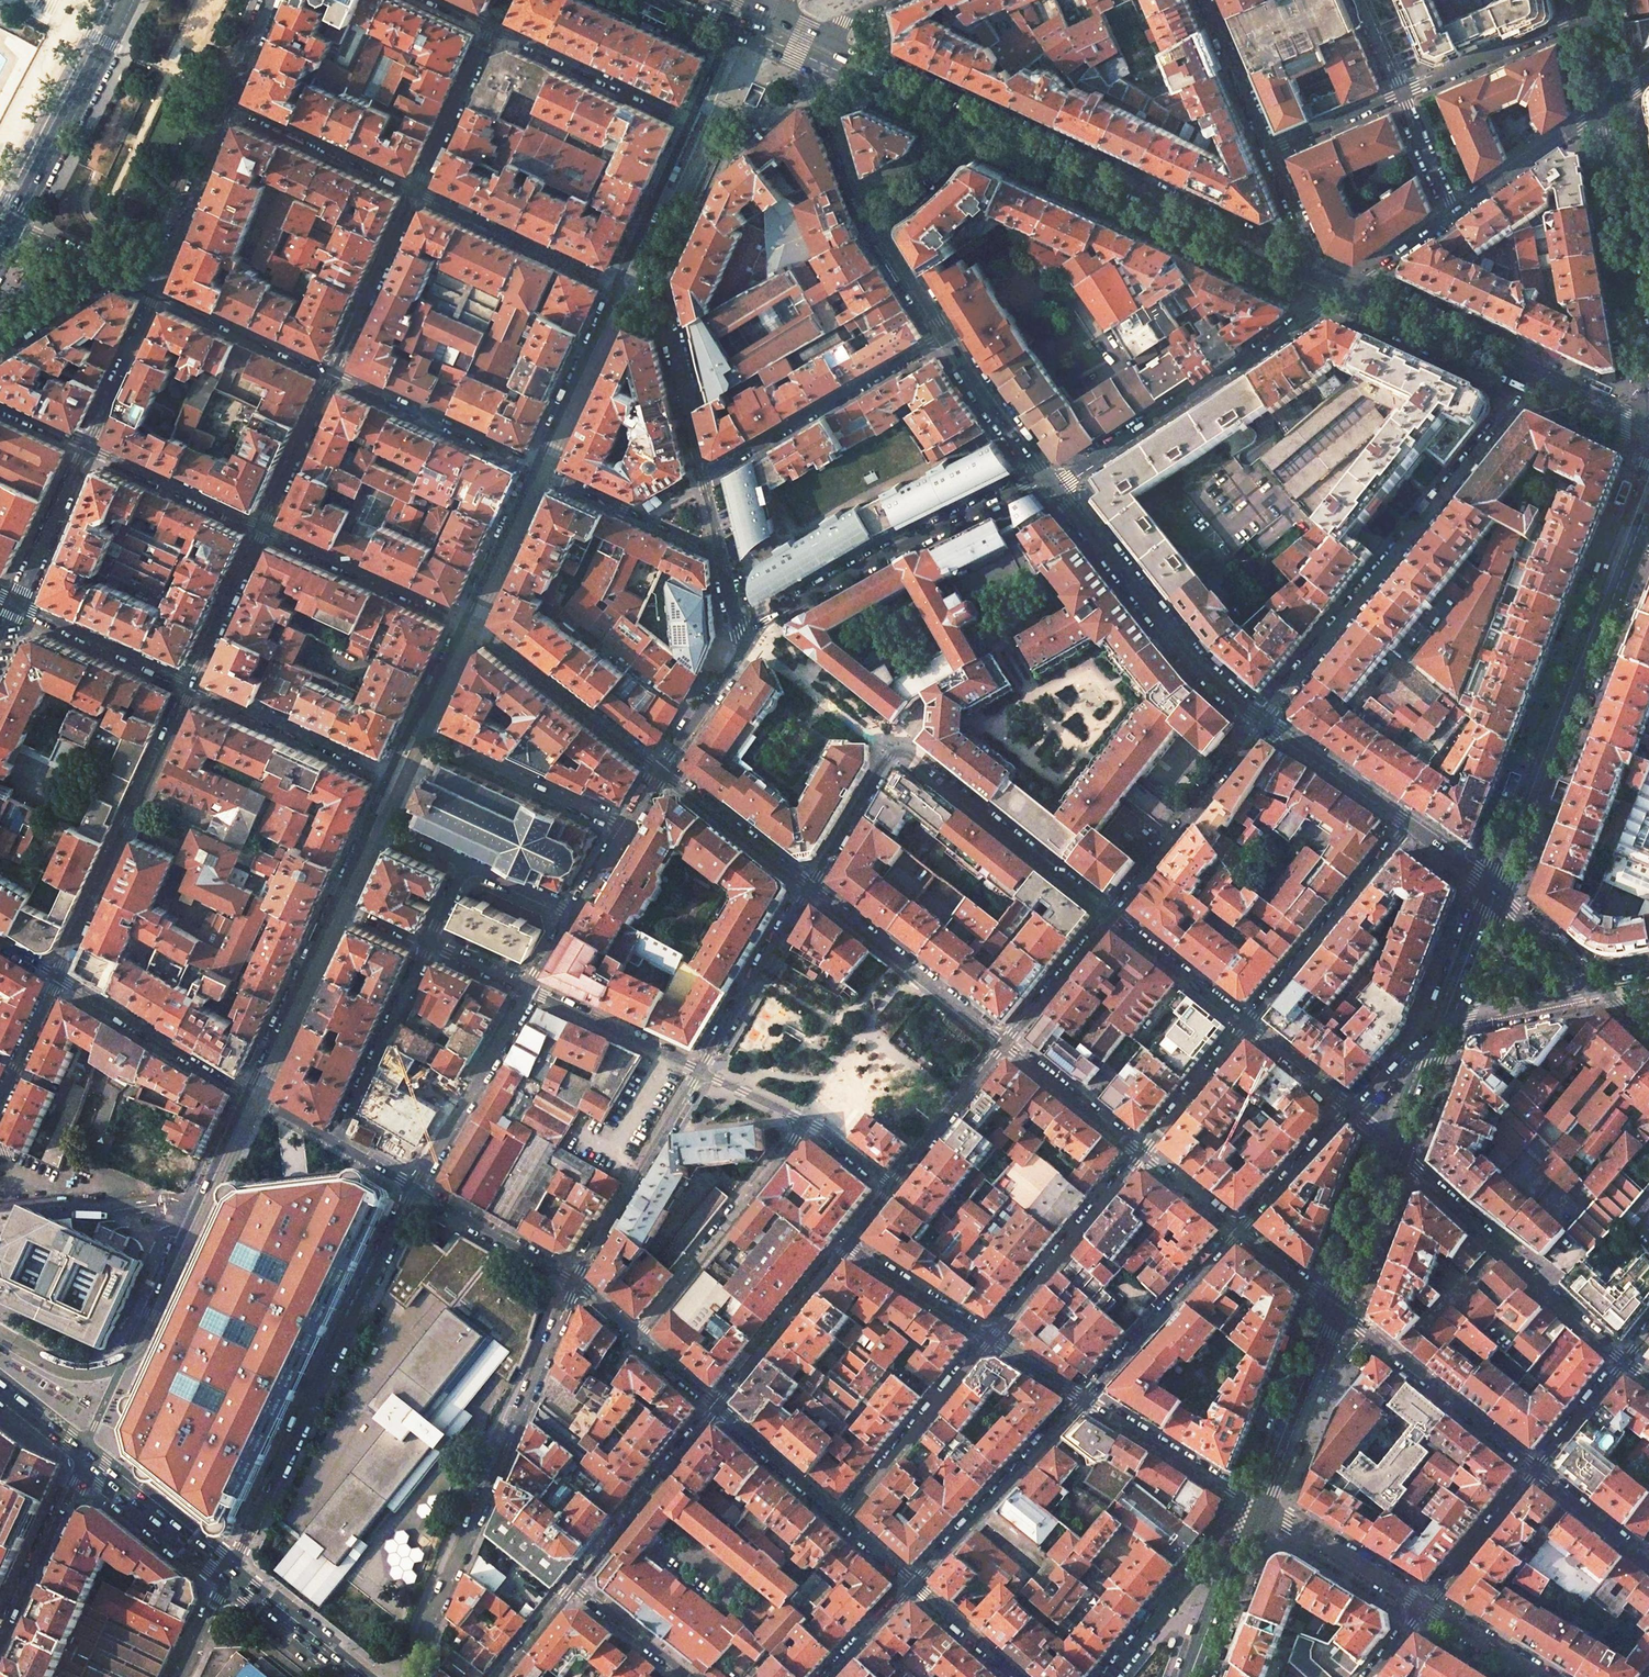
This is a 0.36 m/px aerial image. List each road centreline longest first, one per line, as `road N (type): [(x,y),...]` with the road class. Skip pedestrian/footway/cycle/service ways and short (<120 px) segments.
road 1 (primary): [(1322,279),(803,35)]
road 2 (residential): [(1112,915),(897,748),(810,888)]
road 3 (residential): [(1264,719),(1532,379)]
road 4 (secondary): [(1495,888),(1648,487)]
road 5 (residential): [(575,1282),(407,1676)]
road 6 (residential): [(416,1190),(229,1572)]
road 7 (tertiary): [(249,1093),(85,1456)]
road 8 (residential): [(1345,290),(1070,479),(1047,484)]
road 9 (residential): [(1047,484),(1026,486),(917,537),(766,619),(753,636)]
road 10 (secondary): [(803,35),(874,228),(940,337)]
road 11 (secondary): [(1047,484),(1201,669),(1264,719)]
road 12 (residential): [(55,974),(190,684)]
road 13 (residential): [(1625,1360),(1397,1151)]
road 14 (residential): [(637,1339),(807,1123)]
road 15 (residential): [(703,469),(940,337)]
road 16 (residential): [(1412,822),(1247,1023)]
road 17 (residential): [(1337,1305),(1535,1469)]
road 18 (tertiary): [(1083,1397),(914,1585)]
road 19 (primary): [(129,0),(15,223)]
road 20 (residential): [(463,618),(661,771)]
road 21 (residential): [(810,888),(1005,1042)]
road 22 (residential): [(1112,915),(1264,719)]
road 23 (residential): [(701,1072),(575,1282)]
road 24 (residential): [(1143,1152),(991,1338)]
road 25 (secondary): [(1648,338),(1611,105)]
road 26 (residential): [(414,726),(627,826)]
road 27 (residential): [(991,1338),(841,1517)]
road 28 (residential): [(528,988),(416,1190)]
road 29 (residential): [(572,1586),(716,1407)]
road 30 (tertiary): [(1240,1231),(1083,1397)]
road 31 (residential): [(55,974),(249,1093)]
road 32 (residential): [(1259,1507),(1112,1676)]
road 33 (residential): [(535,465),(332,371)]
road 34 (residential): [(430,943),(334,1143)]
road 35 (residential): [(262,525),(463,618)]
road 36 (residential): [(391,775),(190,684)]
road 37 (residential): [(616,285),(419,190)]
road 38 (residential): [(494,27),(692,119)]
road 39 (secondary): [(1259,1507),(1337,1305)]
road 40 (residential): [(616,285),(668,322),(703,469)]
road 41 (tertiary): [(337,898),(249,1093)]
road 42 (residential): [(810,888),(701,1072)]
road 43 (tertiary): [(85,1456),(0,1648)]
road 44 (residential): [(419,190),(228,103)]
road 45 (residential): [(716,1407),(847,1244)]
road 46 (residential): [(1259,1507),(1083,1397)]
road 47 (primary): [(1532,379),(1345,290)]
road 48 (residential): [(1403,92),(1595,15)]
road 49 (residential): [(720,552),(535,465)]
road 50 (residential): [(332,371),(419,190)]
road 51 (residential): [(156,290),(228,103)]
road 52 (tertiary): [(616,285),(535,465)]
road 53 (residential): [(332,371),(156,290)]
road 54 (residential): [(86,444),(262,525)]
road 55 (residential): [(1259,1507),(1424,1606)]
road 56 (residential): [(701,1072),(528,988)]
road 57 (residential): [(1611,105),(1453,211)]
road 58 (residential): [(661,771),(810,888)]
road 59 (residential): [(190,684),(20,604)]
road 60 (primary): [(229,1572),(85,1456)]
road 61 (residential): [(892,1187),(1005,1042)]
road 62 (residential): [(416,1190),(575,1282)]
road 63 (tertiary): [(692,119),(616,285)]
road 64 (secondary): [(940,337),(1047,484)]
road 65 (secondary): [(1193,1676),(1259,1507)]
road 66 (secondary): [(1264,719),(1412,822)]
road 67 (residential): [(419,190),(494,27)]
road 68 (residential): [(1005,1042),(1143,1152)]
road 69 (residential): [(1535,1469),(1424,1606)]
road 70 (residential): [(190,684),(262,525)]
road 71 (residential): [(20,604),(86,444)]
road 72 (residential): [(1247,1023),(1112,915)]
road 73 (residential): [(991,1338),(847,1244)]
road 74 (residential): [(262,525),(332,371)]
road 75 (residential): [(86,444),(156,290)]
road 76 (tertiary): [(535,465),(463,618)]
road 77 (residential): [(716,1407),(841,1517)]
road 78 (residential): [(1005,1042),(1112,915)]
road 79 (tertiary): [(1350,1107),(1240,1231)]
road 80 (residential): [(1247,1023),(1143,1152)]
road 81 (primary): [(358,1676),(229,1572)]
road 82 (secondary): [(1337,1305),(1397,1151)]
road 83 (residential): [(753,636),(661,771)]
road 84 (residential): [(1268,149),(1203,0)]
road 85 (tertiary): [(1601,988),(1446,1020)]
road 86 (residential): [(1535,1469),(1648,1563)]
road 87 (residential): [(1268,149),(1403,92)]
road 88 (secondary): [(1495,888),(1601,988)]
road 89 (residential): [(572,1586),(685,1676)]
road 90 (residential): [(0,345),(123,274)]
road 91 (residential): [(1625,1360),(1535,1469)]
road 92 (secondary): [(1446,1020),(1495,888)]
road 93 (residential): [(1322,279),(1268,149)]
road 94 (secondary): [(1397,1151),(1446,1020)]
road 95 (residential): [(914,1585),(1018,1676)]
road 96 (residential): [(1424,1606),(1540,1676)]
road 97 (residential): [(0,1097),(55,974)]
road 98 (tertiary): [(391,775),(337,898)]
road 99 (residential): [(1453,211),(1345,290)]
road 100 (residential): [(1350,1107),(1247,1023)]
road 101 (tertiary): [(1446,1020),(1350,1107)]
road 102 (residential): [(1403,92),(1453,211)]
road 103 (primary): [(1648,433),(1532,379)]
road 104 (tertiary): [(914,1585),(826,1676)]
road 105 (residential): [(1143,1152),(1240,1231)]
road 106 (residential): [(1240,1231),(1337,1305)]

